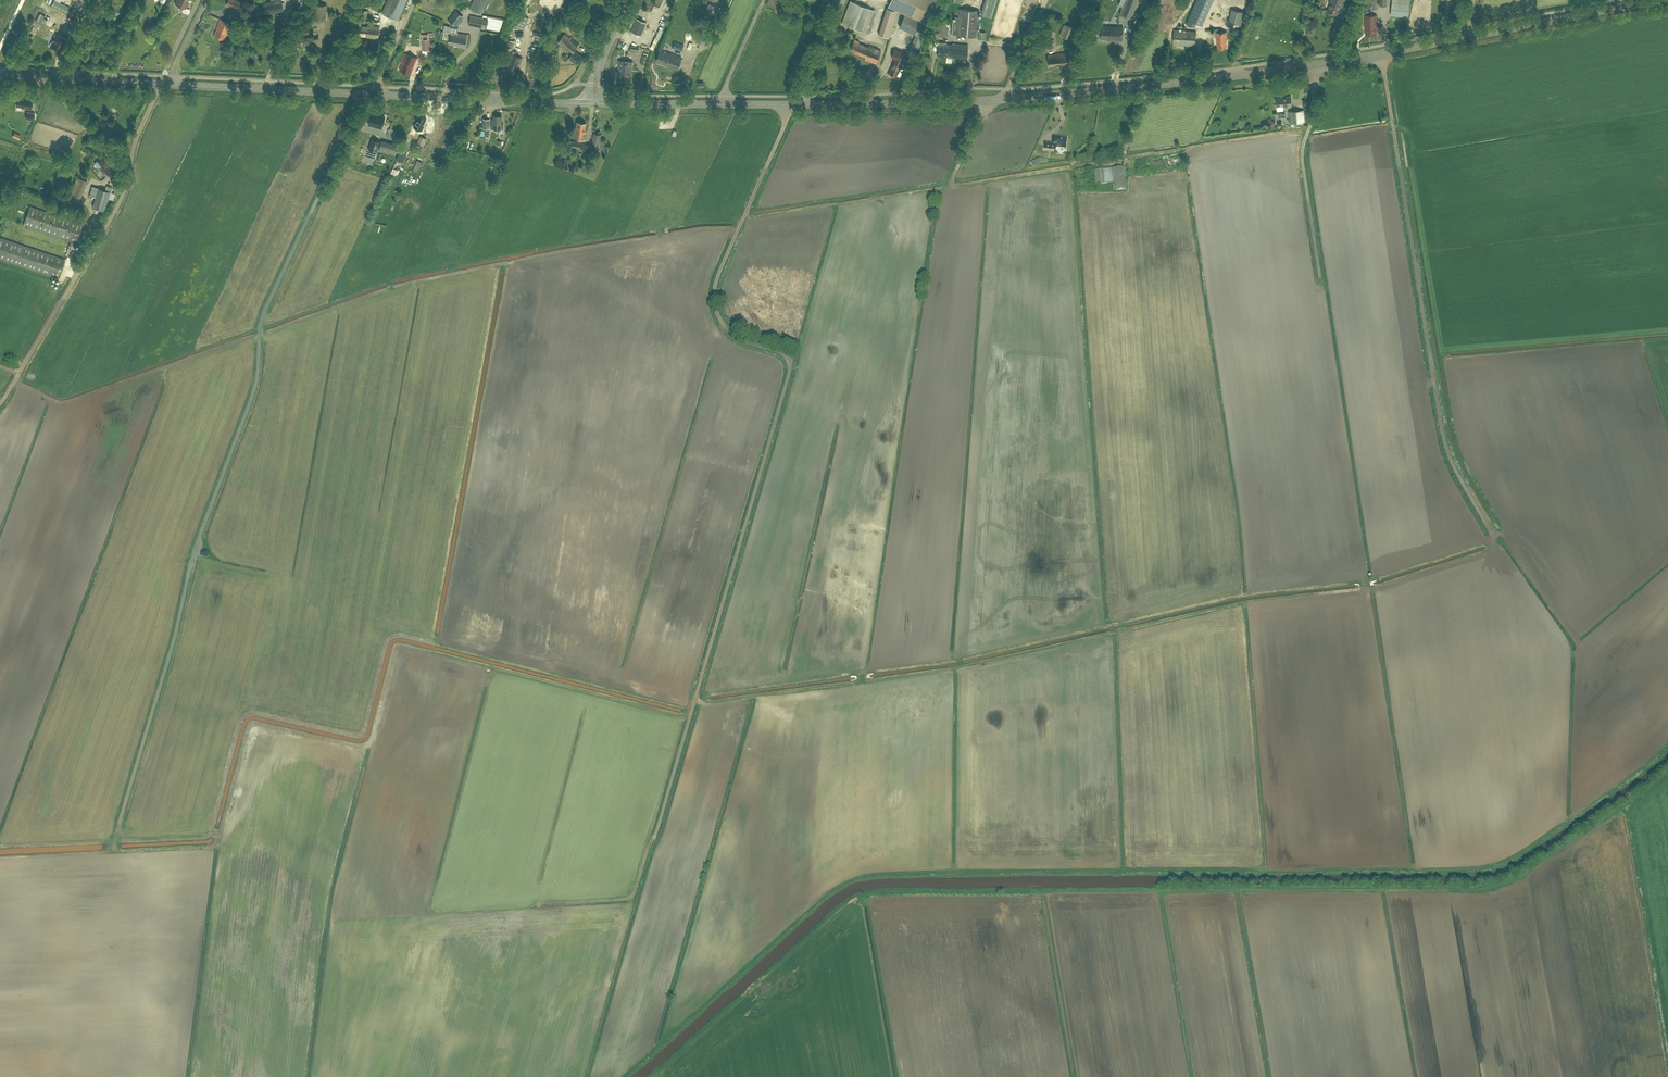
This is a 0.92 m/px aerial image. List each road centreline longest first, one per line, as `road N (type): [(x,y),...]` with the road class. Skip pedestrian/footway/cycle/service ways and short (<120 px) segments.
road 1 (track): [(1667,748),(1491,869),(867,873),(820,902),(626,1076)]
road 2 (unclassified): [(655,837),(789,375),(791,356),(733,335),(714,297),(787,104)]
road 3 (unclassified): [(119,824),(197,542),(254,392),(262,318),(367,93)]
road 4 (unclassified): [(1490,531),(1443,437),(1385,53)]
road 5 (unclassified): [(0,404),(118,204),(161,83)]
road 6 (secondary): [(1311,65),(997,98)]
road 7 (track): [(655,837),(625,898),(399,911)]
road 8 (secondary): [(595,104),(367,93)]
road 9 (unclassified): [(1311,65),(1312,117),(1301,153),(1319,277)]
road 10 (secondary): [(997,98),(787,104)]
road 11 (secondary): [(367,93),(161,83)]
road 12 (secondary): [(1667,0),(1470,36)]
road 13 (secondary): [(787,104),(595,104)]
road 14 (secondary): [(161,83),(0,76)]

